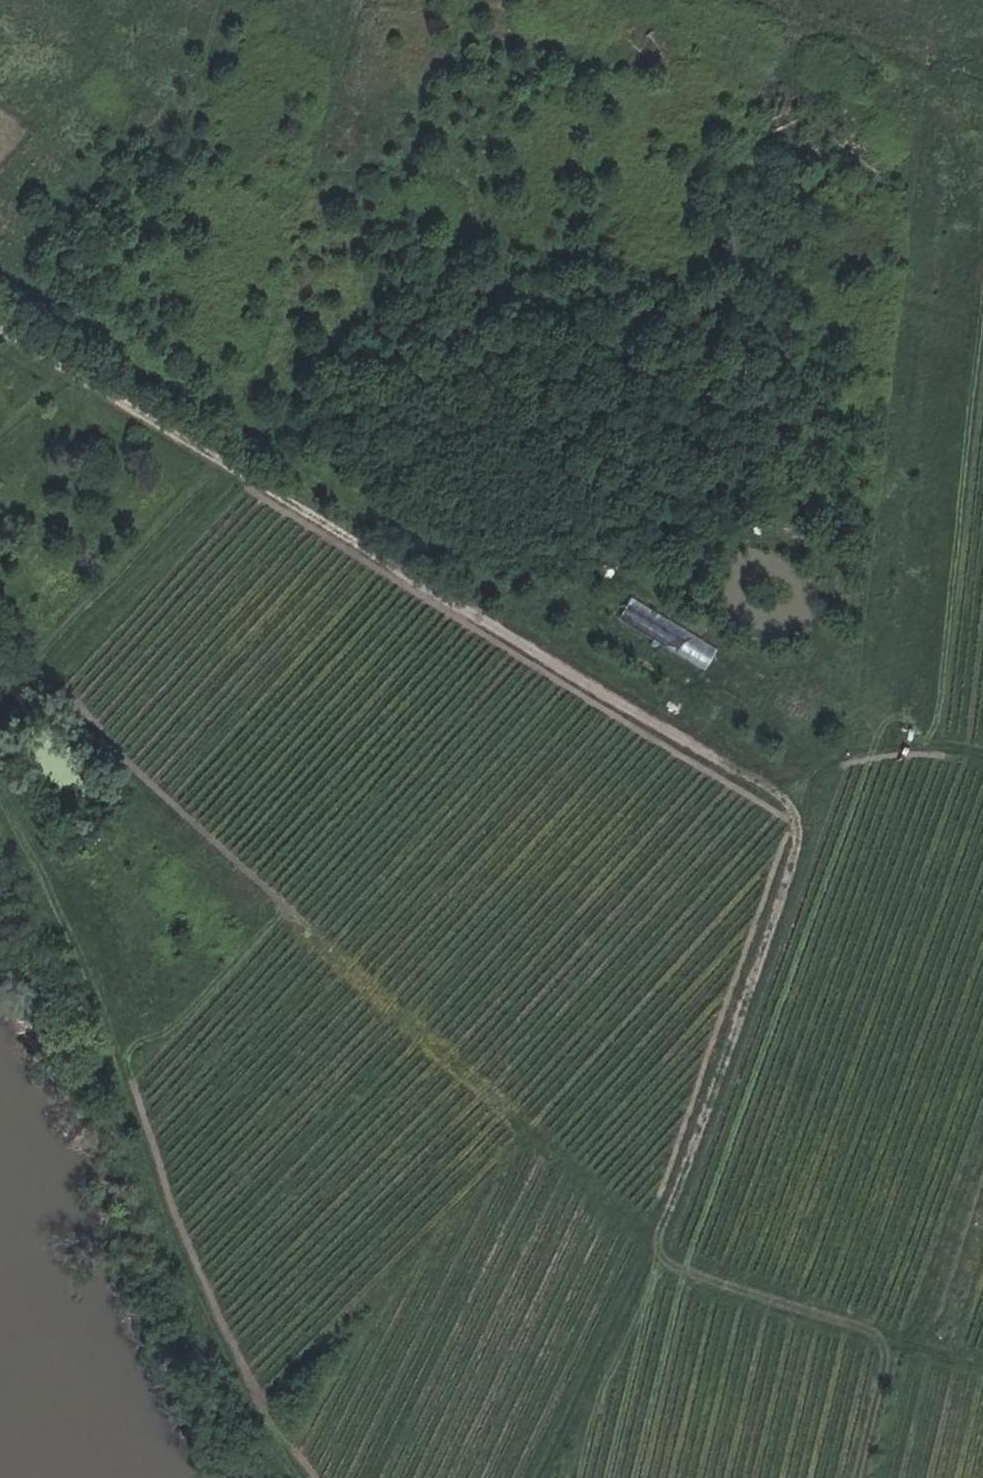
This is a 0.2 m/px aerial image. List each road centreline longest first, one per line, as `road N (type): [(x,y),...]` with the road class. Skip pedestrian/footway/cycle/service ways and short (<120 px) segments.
road 1 (track): [(547,1477),(660,1247),(743,1029),(805,844),(798,809),(774,786),(576,674),(0,320)]
road 2 (track): [(311,1477),(277,1434),(191,1260),(132,1087),(109,974),(0,777)]

